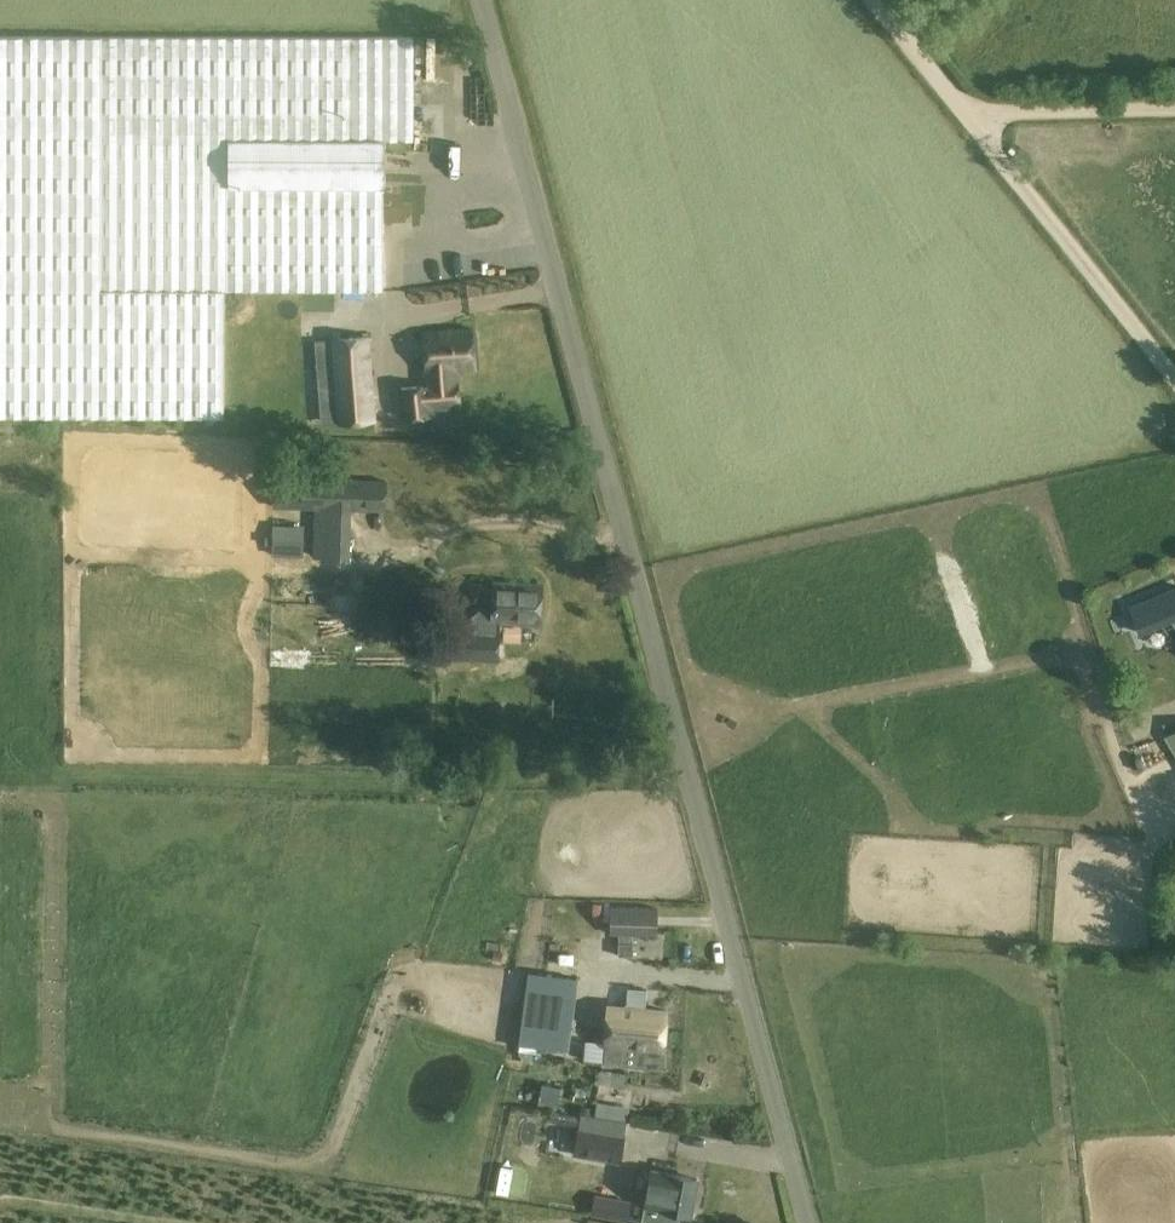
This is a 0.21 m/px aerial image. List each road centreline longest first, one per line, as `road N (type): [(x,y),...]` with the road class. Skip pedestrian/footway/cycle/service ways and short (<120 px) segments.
road 1 (unclassified): [(808,1222),(484,0)]
road 2 (track): [(1174,382),(870,0)]
road 3 (track): [(957,109),(1174,110)]

